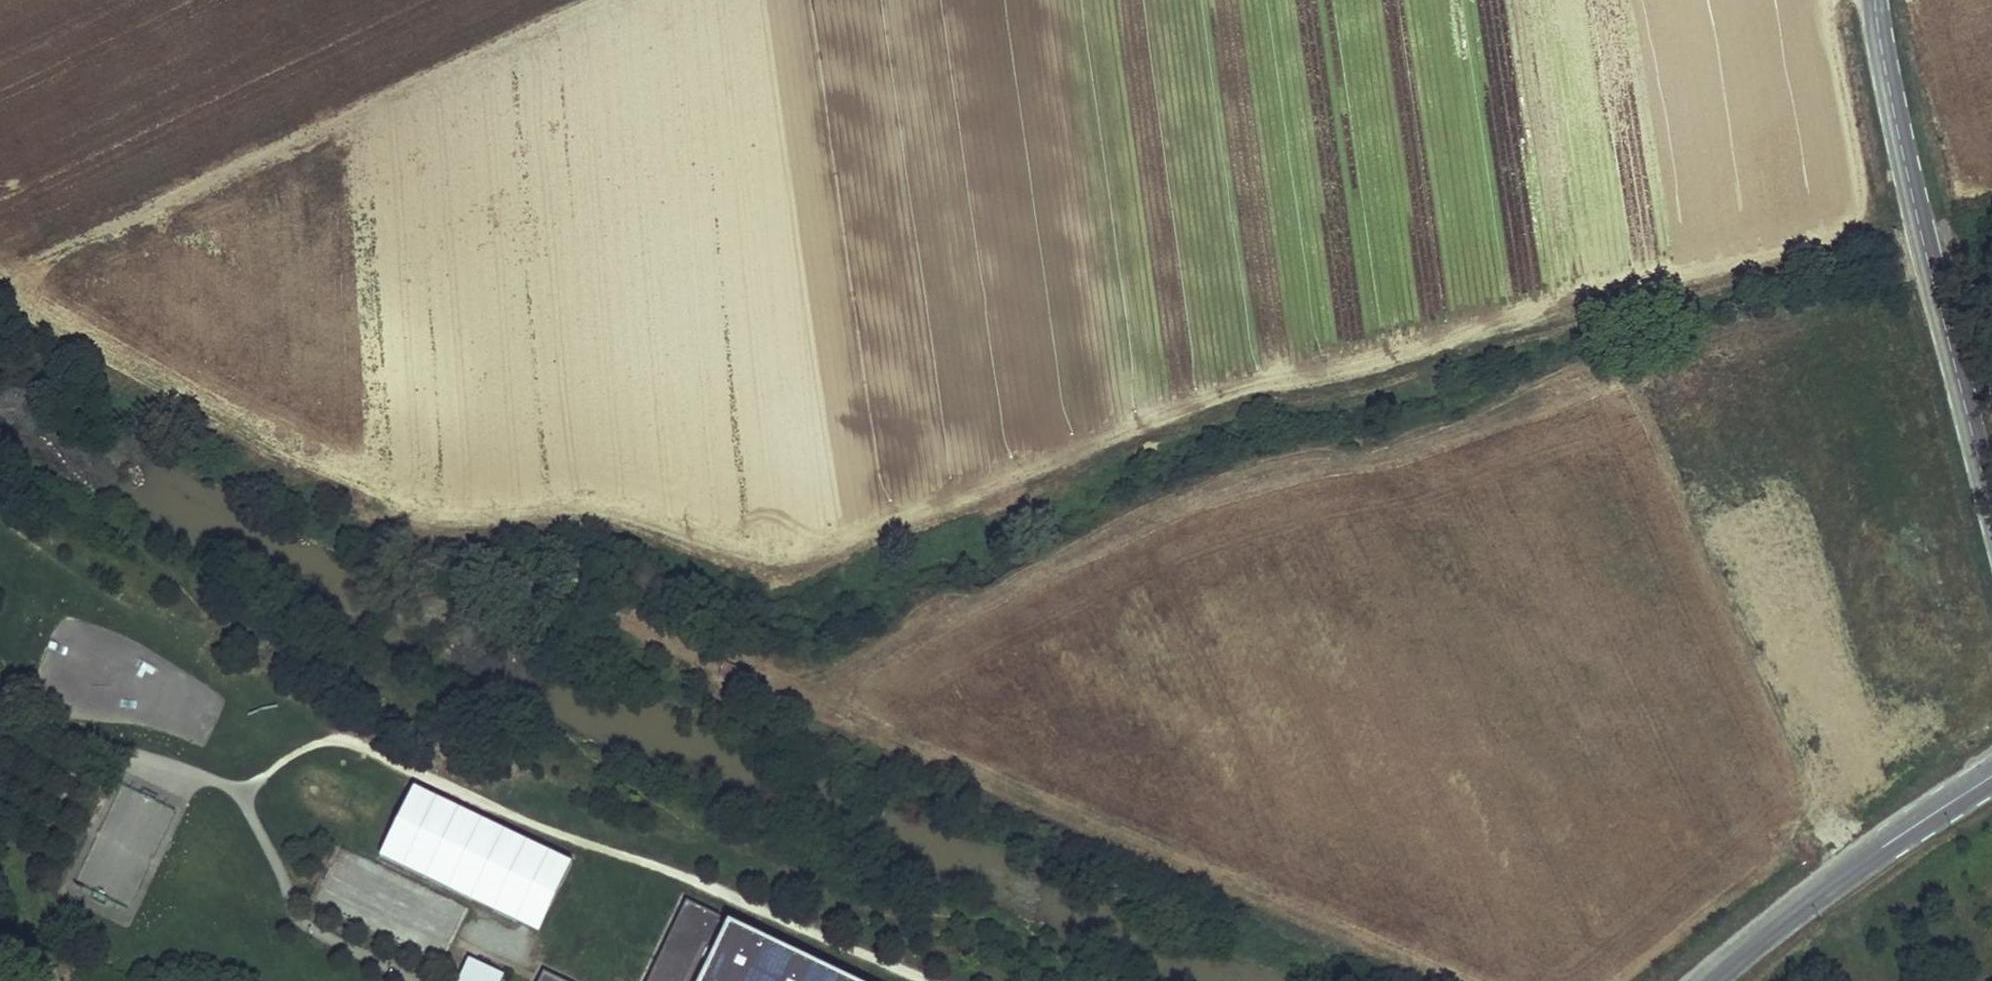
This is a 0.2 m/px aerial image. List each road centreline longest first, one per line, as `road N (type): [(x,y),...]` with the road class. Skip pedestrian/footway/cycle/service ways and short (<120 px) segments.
road 1 (unclassified): [(1874,0),(1932,279),(1991,512)]
road 2 (tertiary): [(1991,777),(1825,887),(1710,980)]

